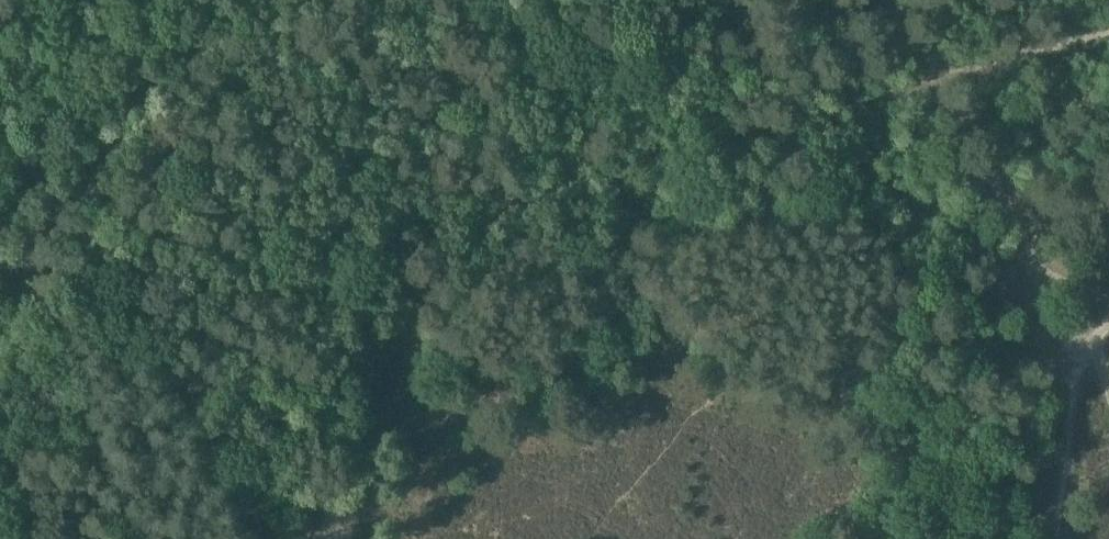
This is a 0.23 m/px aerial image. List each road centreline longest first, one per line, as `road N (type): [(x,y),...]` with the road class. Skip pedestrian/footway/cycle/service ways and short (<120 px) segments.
road 1 (track): [(1108,34),(1042,59),(374,225)]
road 2 (track): [(348,538),(374,225)]

